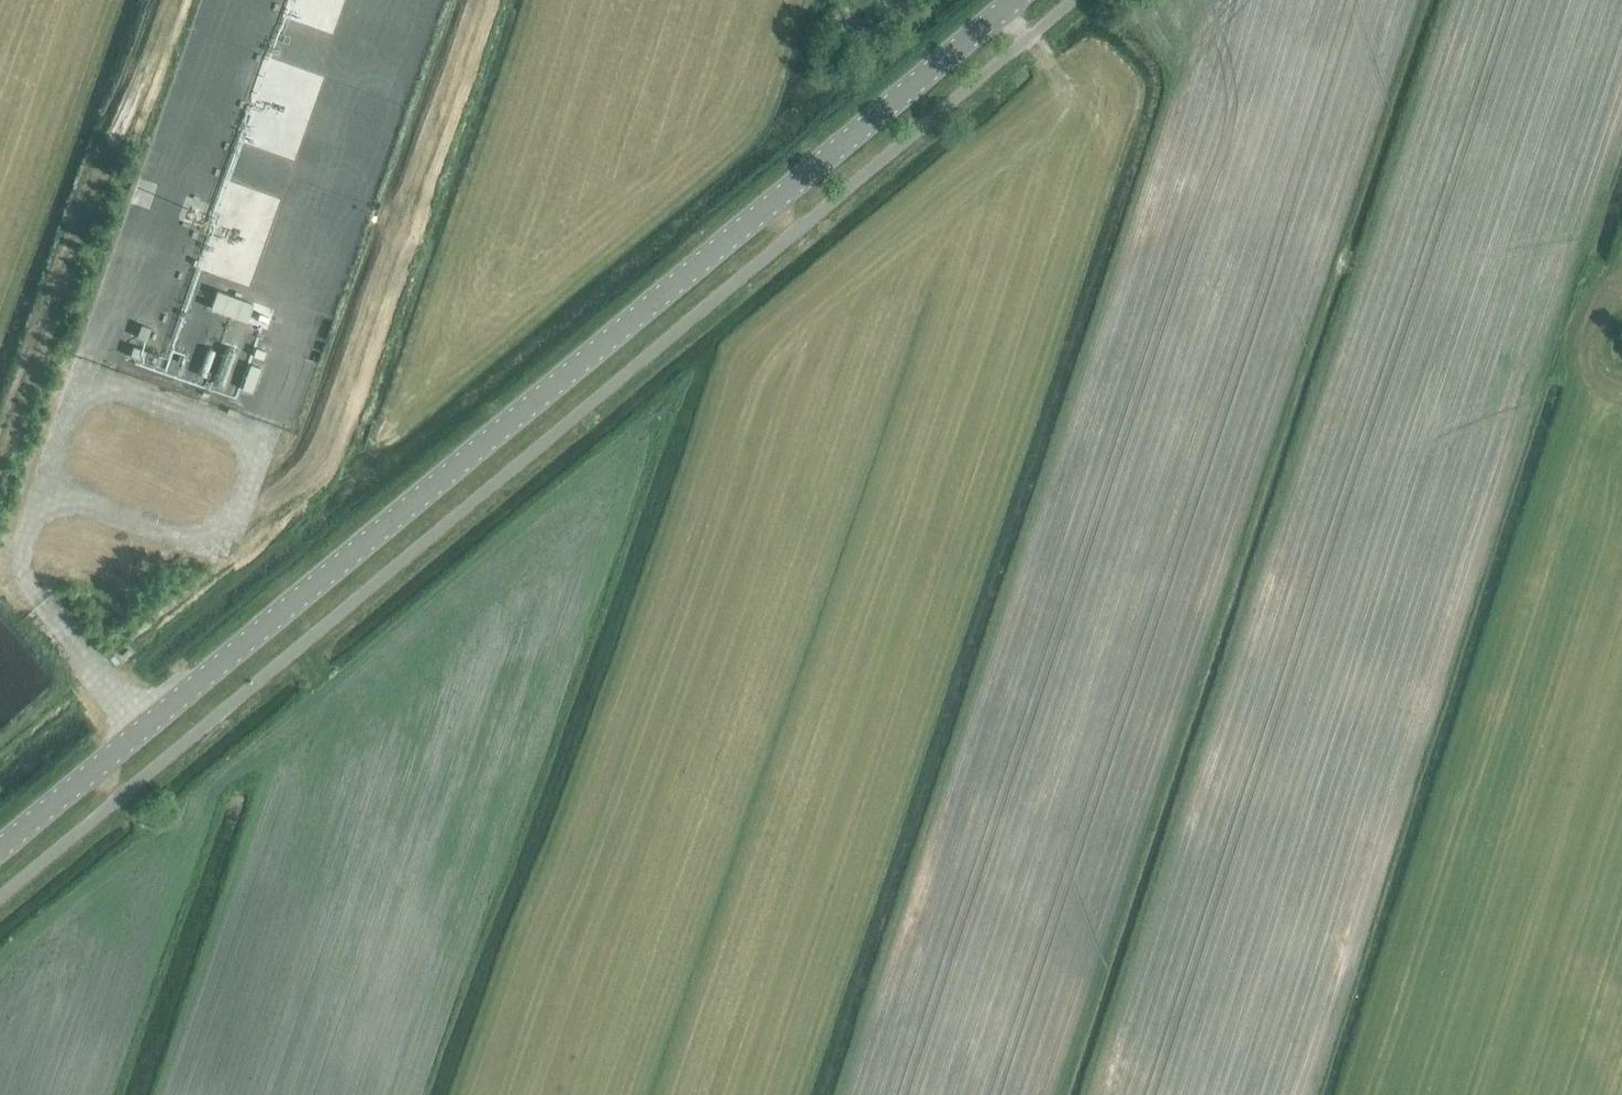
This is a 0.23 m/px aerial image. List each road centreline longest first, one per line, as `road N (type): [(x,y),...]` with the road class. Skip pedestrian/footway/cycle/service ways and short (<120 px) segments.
road 1 (secondary): [(0,844),(1007,0)]

